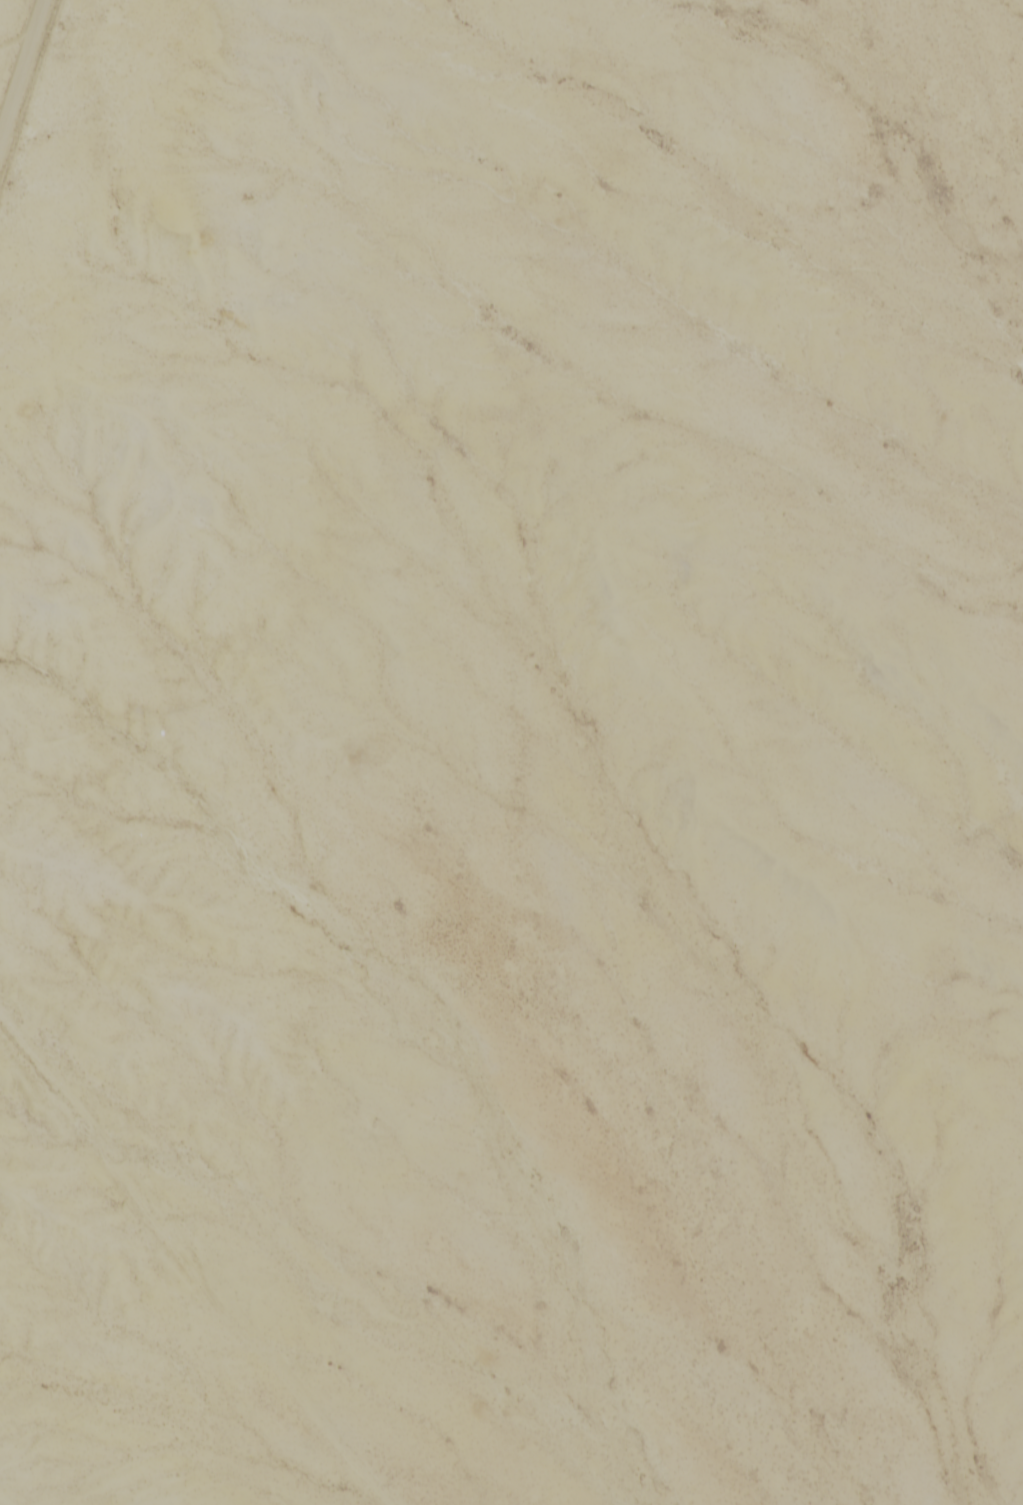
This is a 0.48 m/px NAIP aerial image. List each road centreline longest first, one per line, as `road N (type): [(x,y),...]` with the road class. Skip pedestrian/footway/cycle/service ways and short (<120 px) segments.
road 1 (tertiary): [(0,140),(45,0)]

